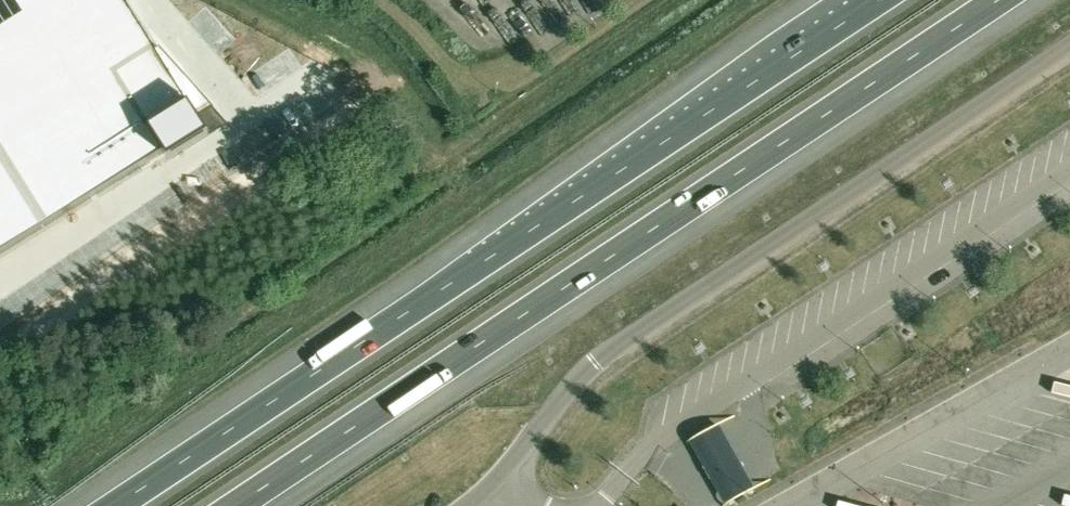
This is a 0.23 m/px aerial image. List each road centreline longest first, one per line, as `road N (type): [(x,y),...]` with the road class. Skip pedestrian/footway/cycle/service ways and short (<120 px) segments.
road 1 (motorway): [(245,505),(1009,0)]
road 2 (motorway): [(863,0),(102,505)]
road 3 (track): [(247,0),(337,46),(370,72),(420,141),(450,155),(640,30)]

